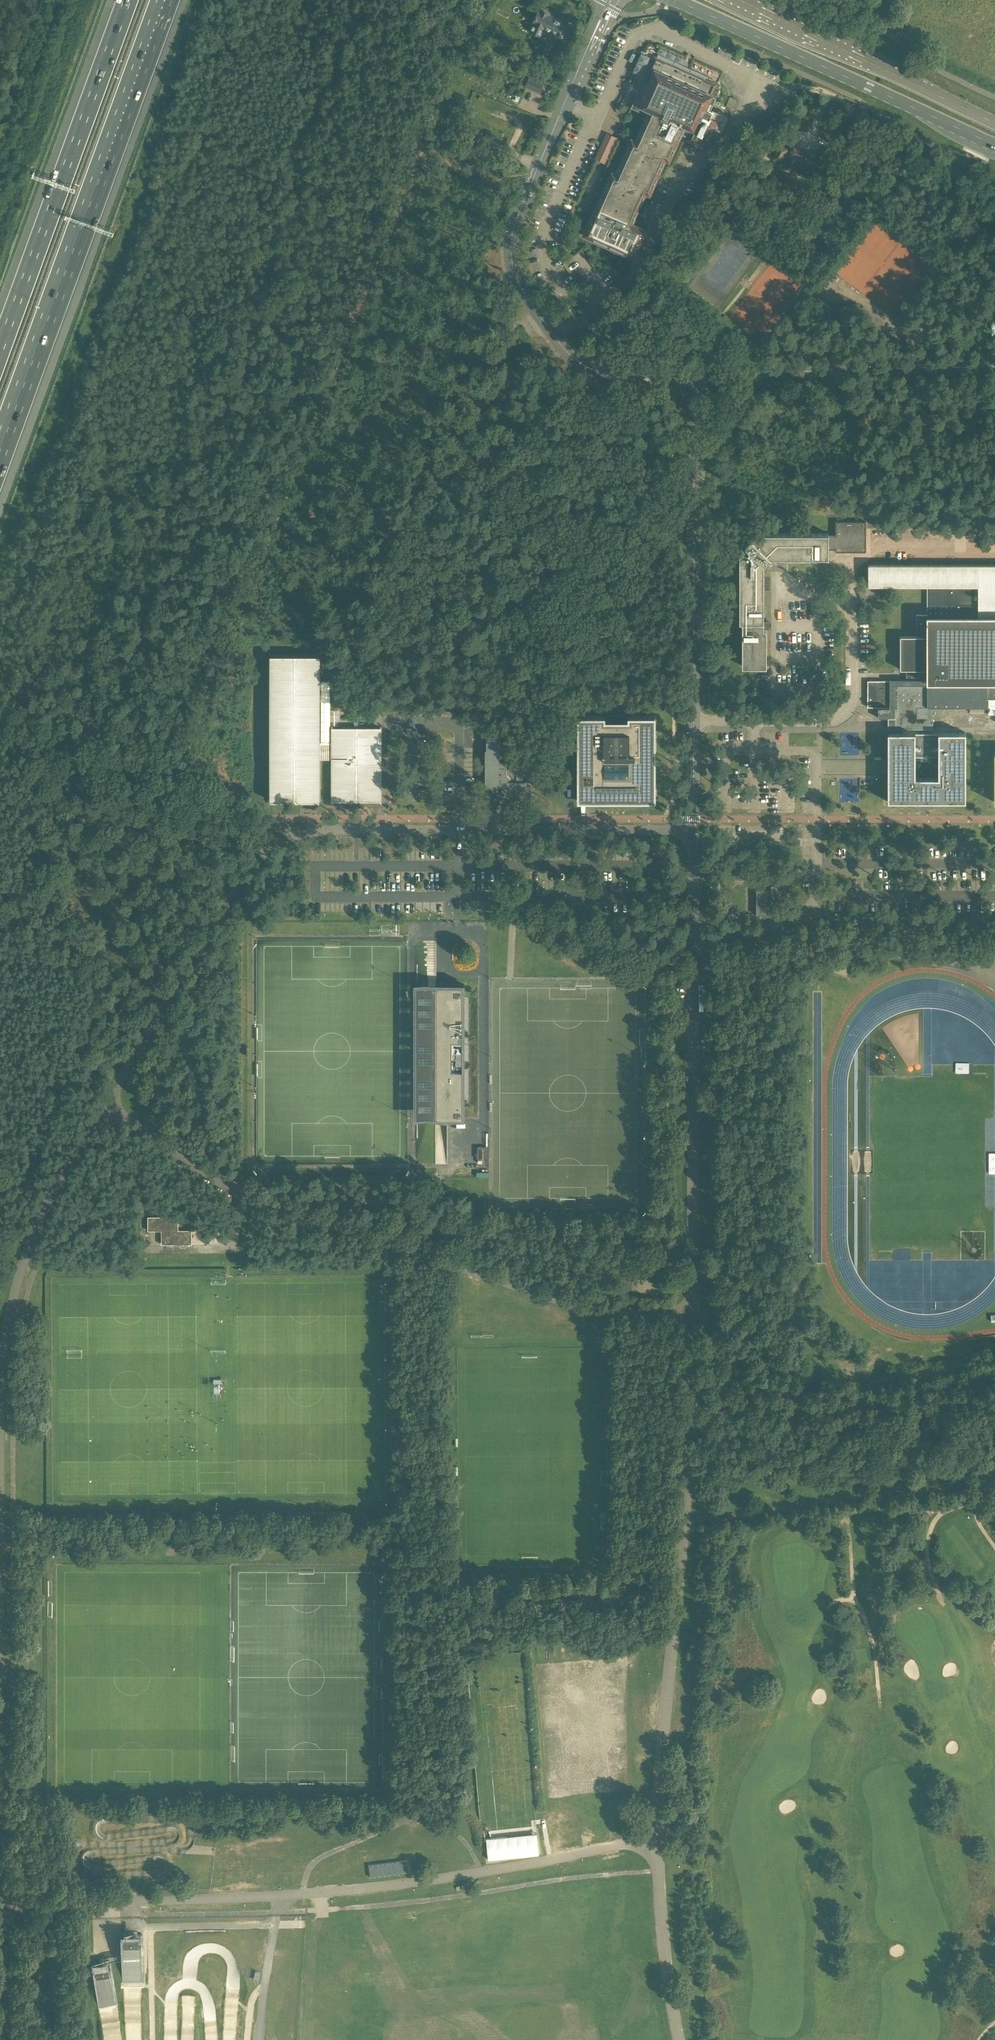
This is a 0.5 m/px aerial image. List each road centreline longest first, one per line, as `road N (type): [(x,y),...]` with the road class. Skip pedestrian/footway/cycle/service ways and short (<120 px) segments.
road 1 (unclassified): [(694,828),(323,830),(283,840),(248,870),(106,1102)]
road 2 (unclassified): [(0,1904),(330,1891),(659,1839)]
road 3 (unclassified): [(694,1315),(576,1305),(250,1195),(181,1159),(106,1102)]
road 4 (unclassified): [(694,1315),(694,828)]
road 5 (motorway): [(0,451),(165,0)]
road 6 (unclassified): [(694,828),(695,374)]
road 7 (unclassified): [(695,374),(588,368),(519,284),(512,229),(577,79)]
road 8 (motorway): [(127,0),(0,351)]
road 9 (primary): [(674,0),(994,146)]
road 10 (unclassified): [(106,1102),(35,1228),(9,1319),(0,1409)]
road 11 (unclassified): [(659,1839),(685,1520)]
road 12 (unclassified): [(685,1520),(994,1474)]
road 13 (unclassified): [(994,366),(695,374)]
road 14 (primary): [(994,124),(742,0)]
road 15 (unclassified): [(685,1520),(694,1315)]
road 16 (unclassified): [(679,2039),(659,1839)]

